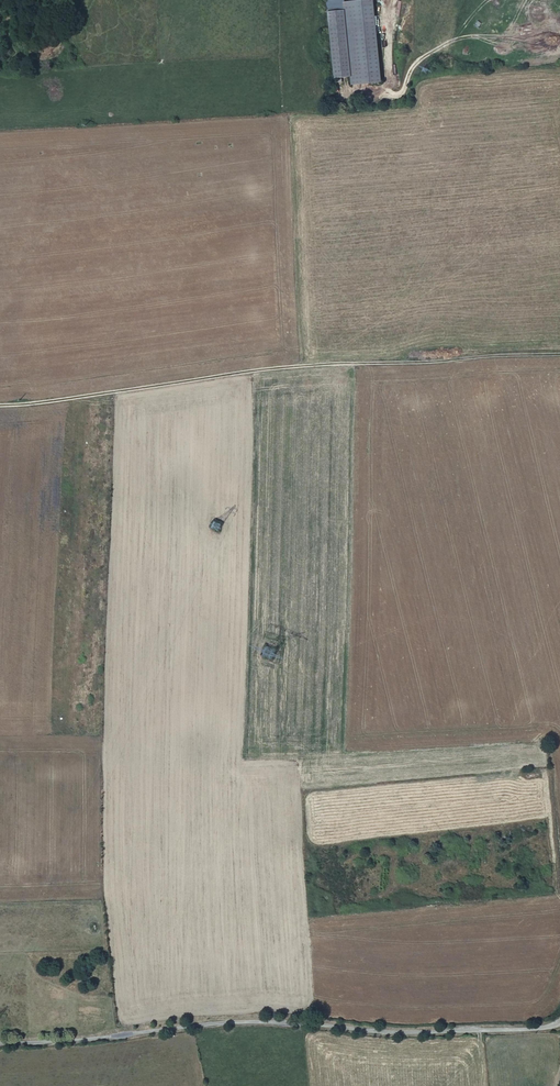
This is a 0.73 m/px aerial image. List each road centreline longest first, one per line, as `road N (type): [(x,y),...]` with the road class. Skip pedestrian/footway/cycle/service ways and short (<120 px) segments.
road 1 (track): [(0,407),(275,368),(559,354)]
road 2 (unclassified): [(0,1046),(219,1024),(400,1032),(559,1022)]

